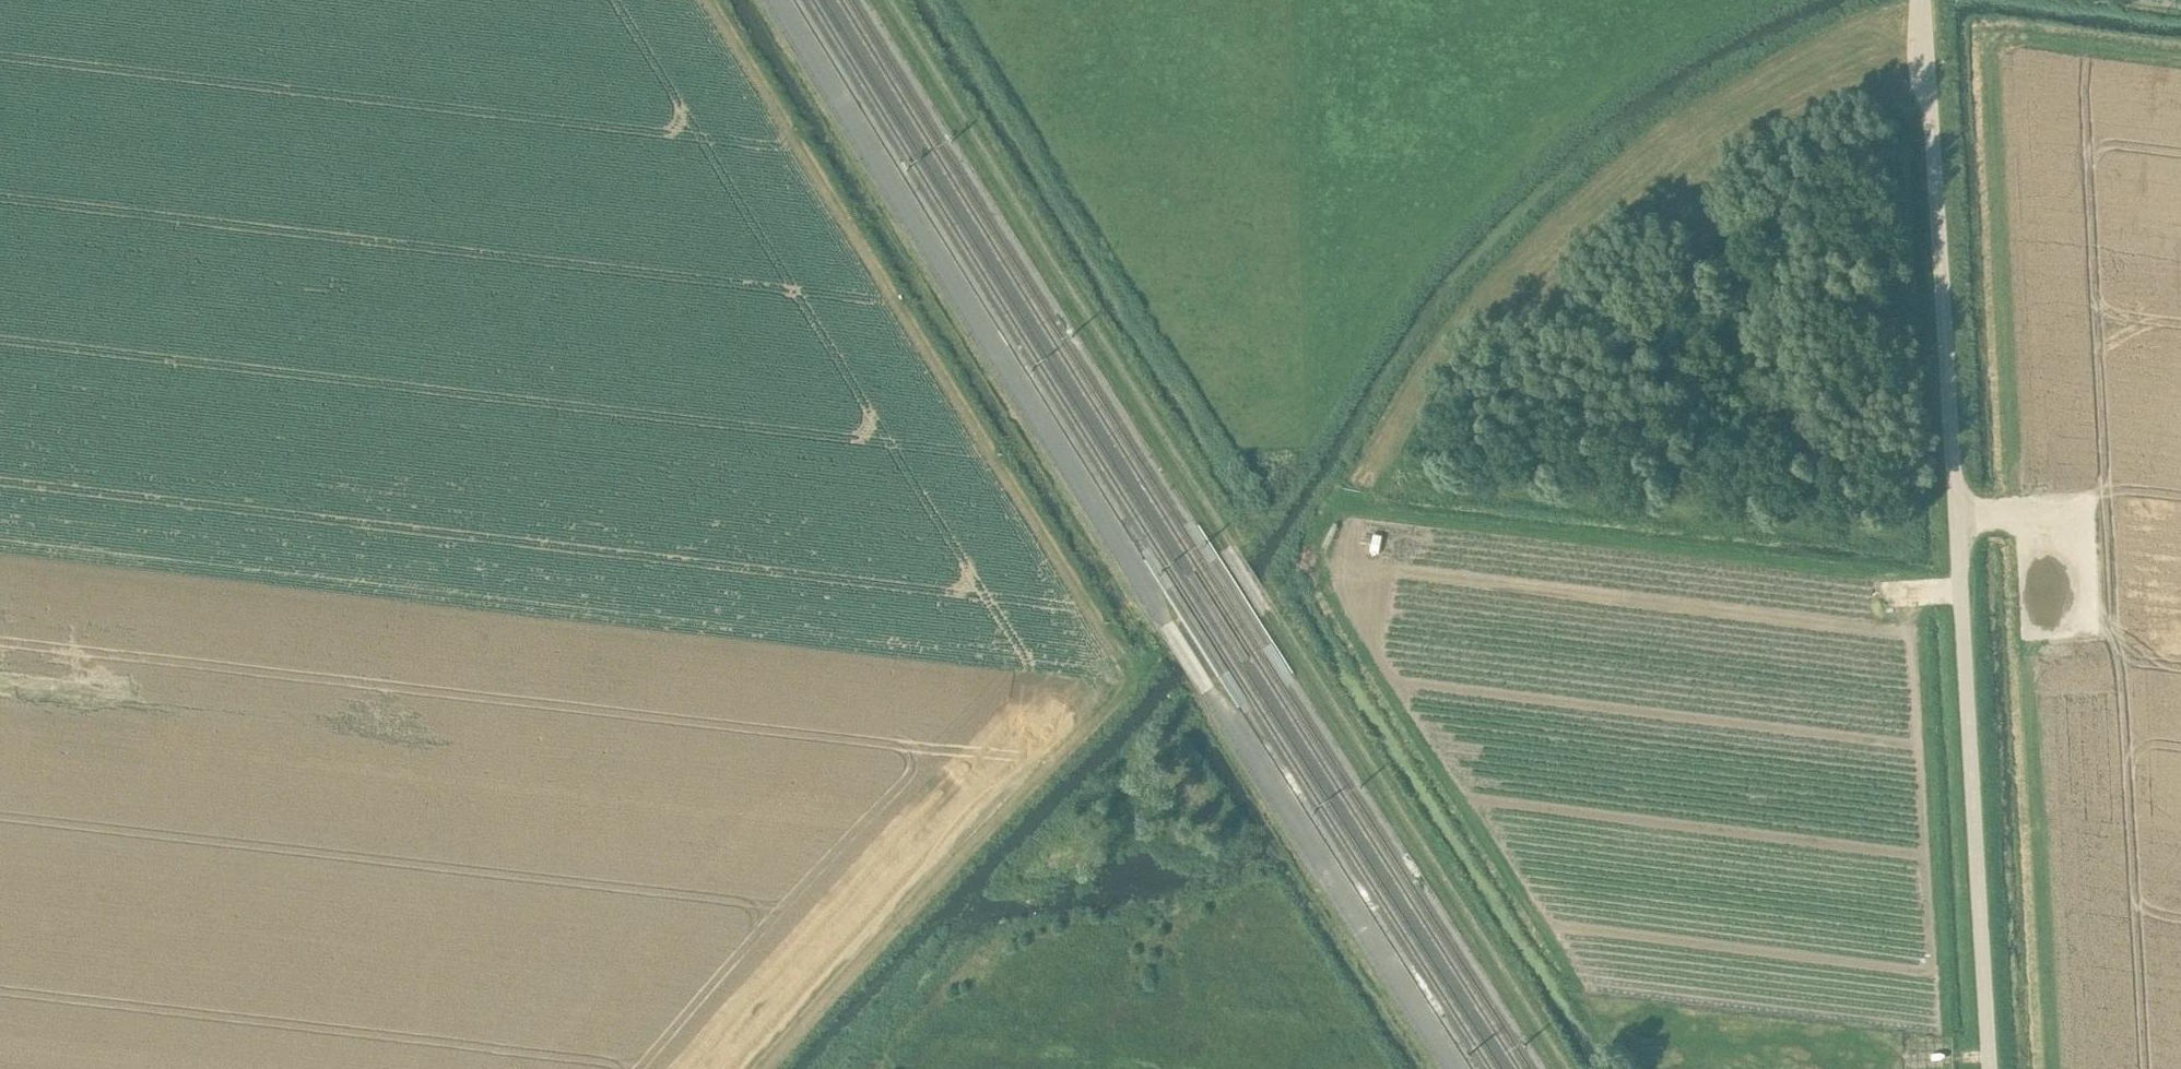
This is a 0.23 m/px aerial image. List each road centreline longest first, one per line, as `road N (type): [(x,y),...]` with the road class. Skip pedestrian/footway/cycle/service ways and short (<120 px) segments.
road 1 (unclassified): [(1985,1068),(1923,0)]
road 2 (track): [(881,0),(1226,548)]
road 3 (track): [(1265,609),(1559,1068)]

